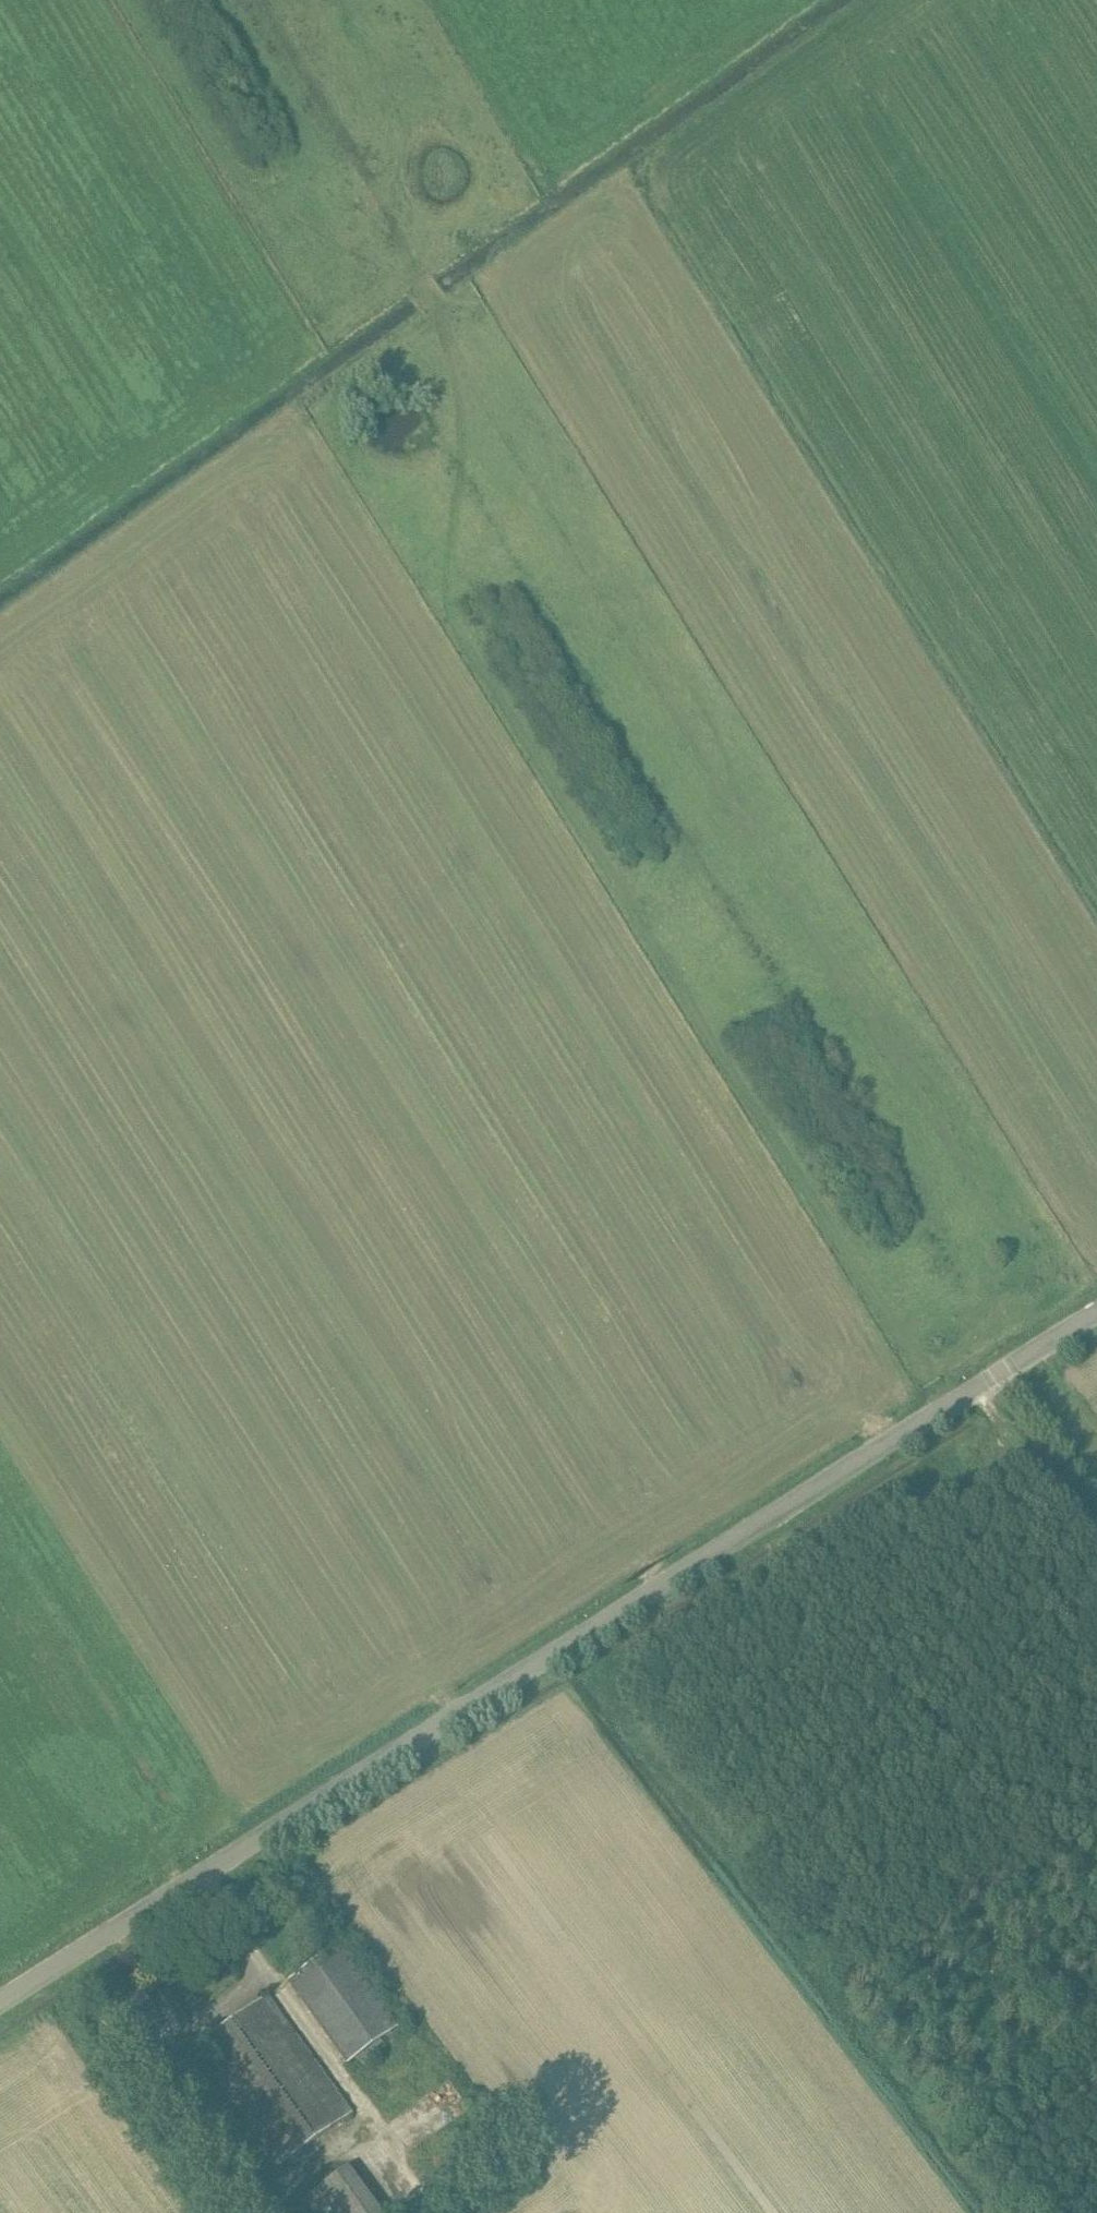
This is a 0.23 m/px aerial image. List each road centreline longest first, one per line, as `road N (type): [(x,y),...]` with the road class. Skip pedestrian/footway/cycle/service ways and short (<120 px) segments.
road 1 (unclassified): [(0,1997),(1096,1312)]

